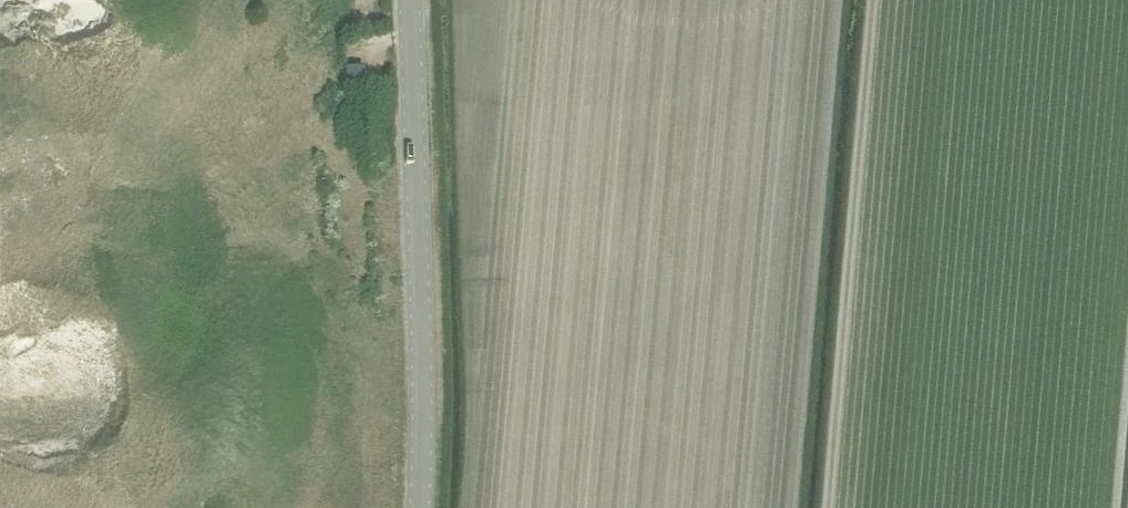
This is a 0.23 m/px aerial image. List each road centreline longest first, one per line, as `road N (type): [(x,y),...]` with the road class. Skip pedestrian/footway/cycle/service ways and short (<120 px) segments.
road 1 (track): [(828,507),(871,0)]
road 2 (tertiary): [(423,507),(427,407),(414,0)]

